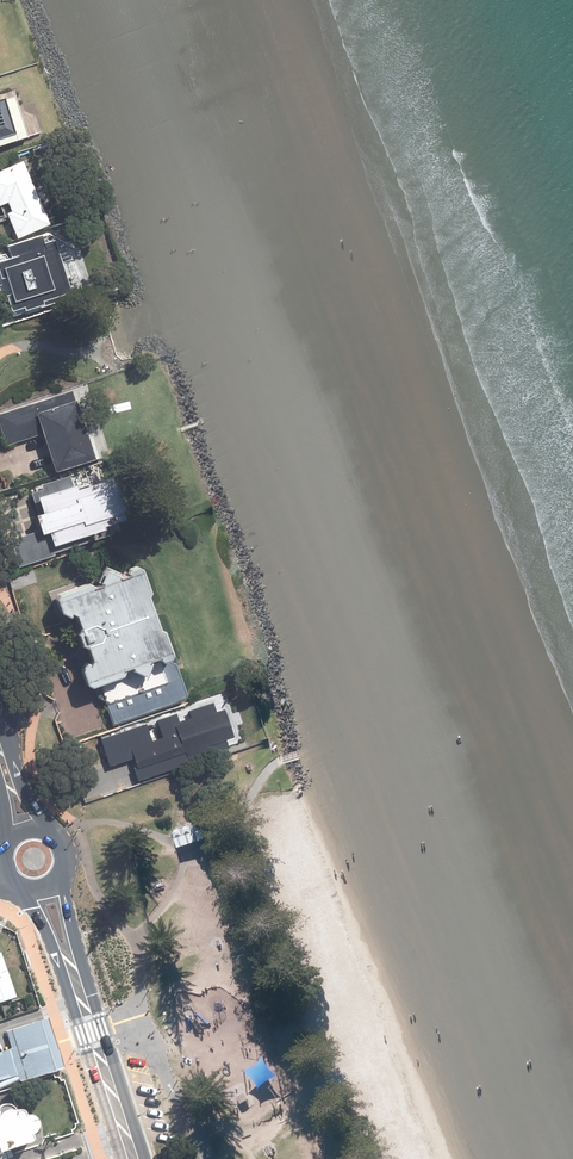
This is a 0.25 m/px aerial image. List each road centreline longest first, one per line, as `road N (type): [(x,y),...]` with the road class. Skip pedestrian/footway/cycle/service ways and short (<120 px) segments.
road 1 (primary): [(62,884),(109,1039),(110,1081)]
road 2 (primary): [(110,1081),(84,1046),(32,895)]

